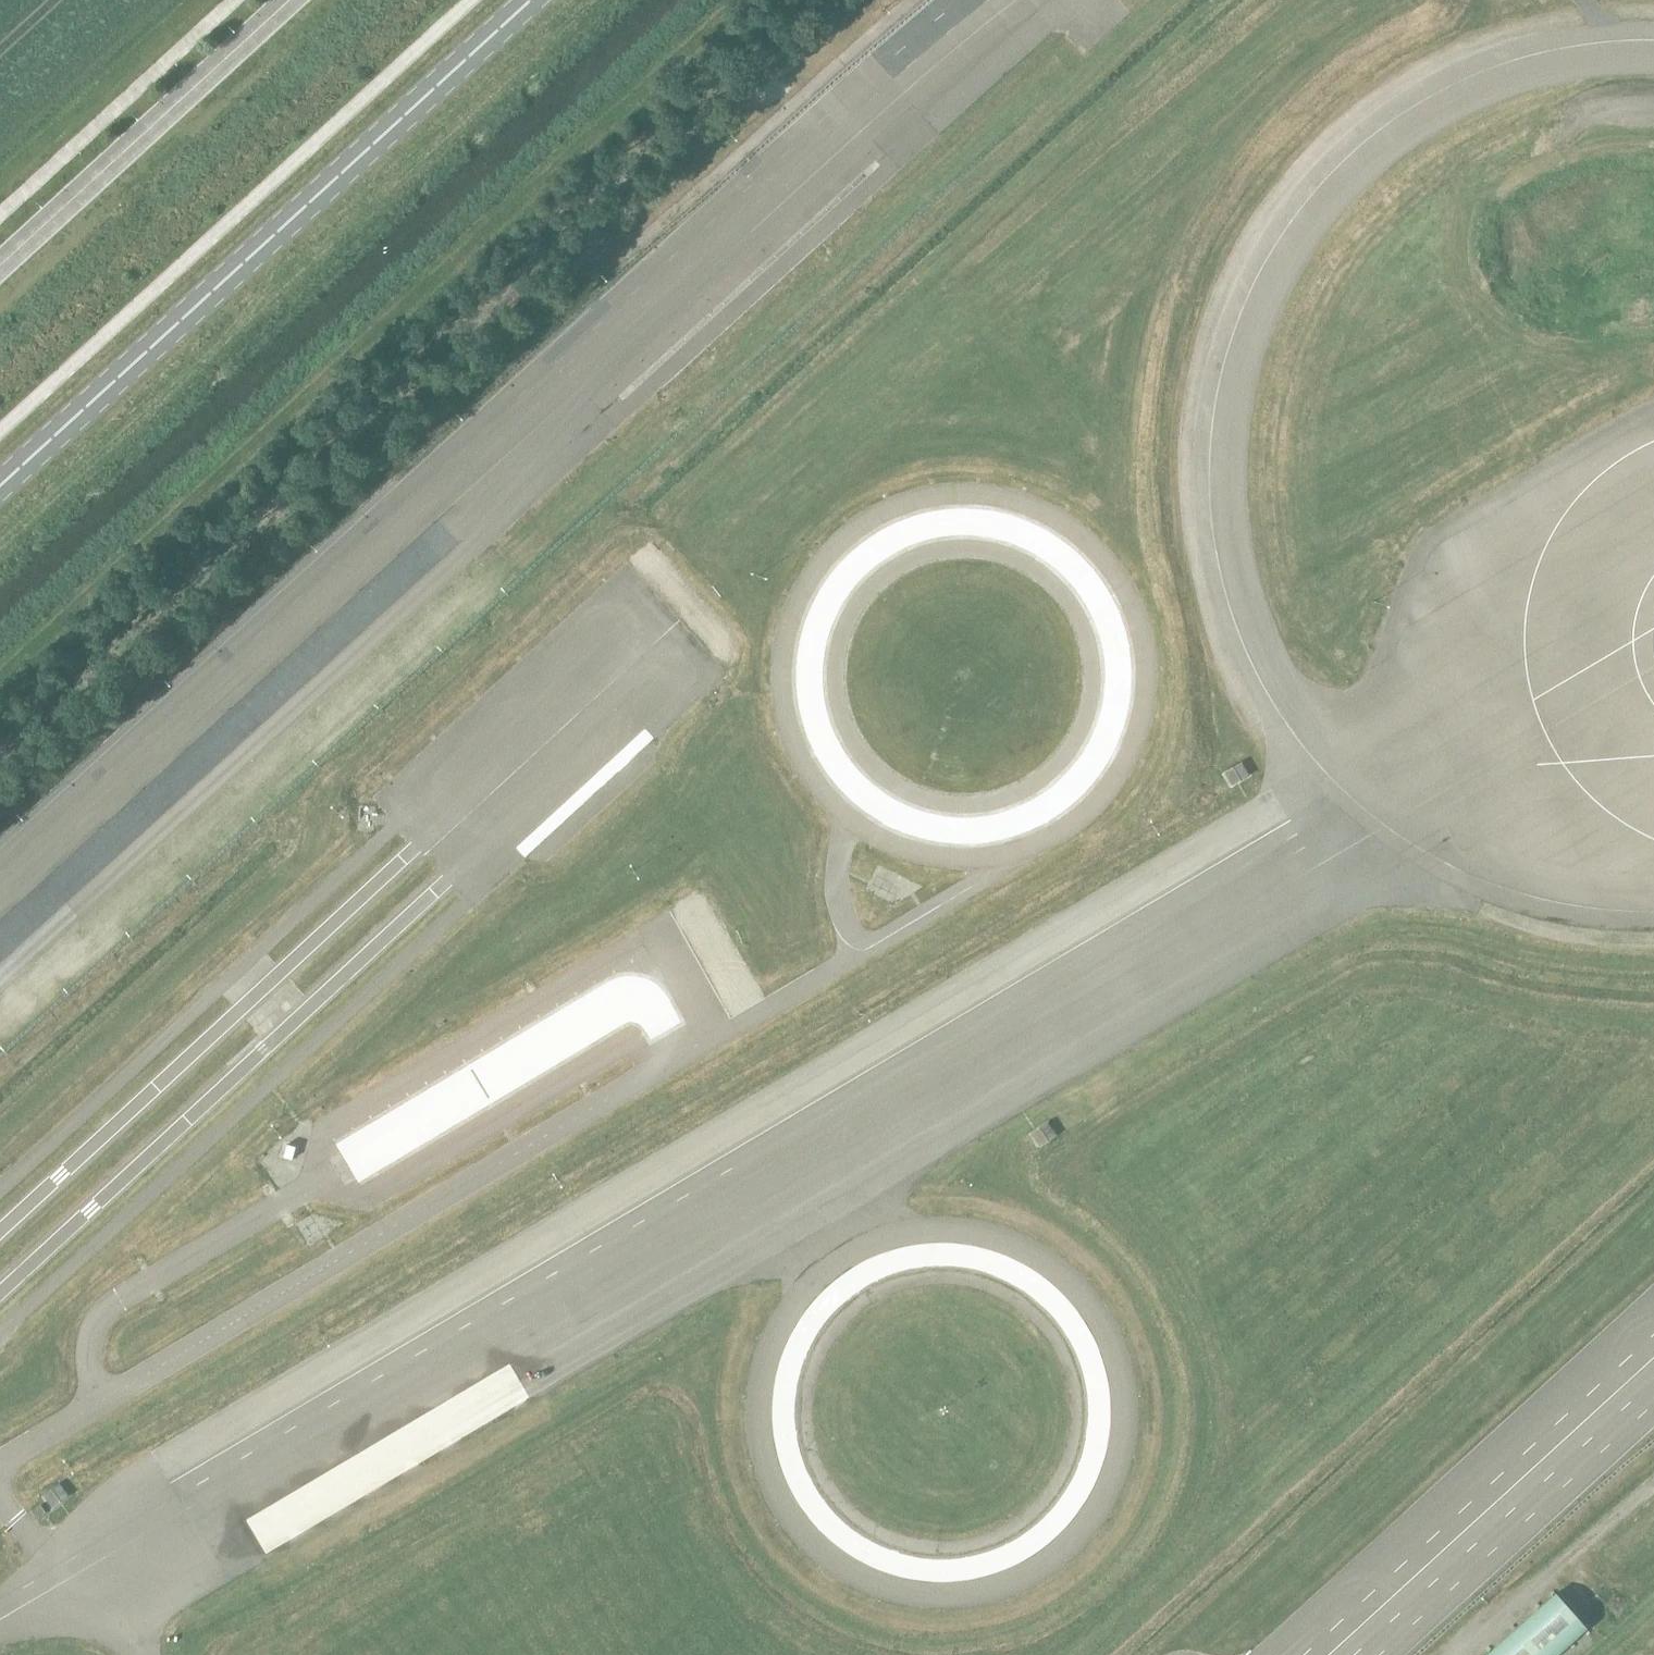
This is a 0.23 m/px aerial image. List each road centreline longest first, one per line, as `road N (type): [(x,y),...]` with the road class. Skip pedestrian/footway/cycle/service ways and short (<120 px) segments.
road 1 (secondary): [(0,487),(531,0)]
road 2 (track): [(1653,316),(1573,324),(1537,318),(1500,289),(1491,252),(1496,204),(1519,182),(1592,157),(1653,153)]
road 3 (unclassified): [(0,278),(300,0)]

